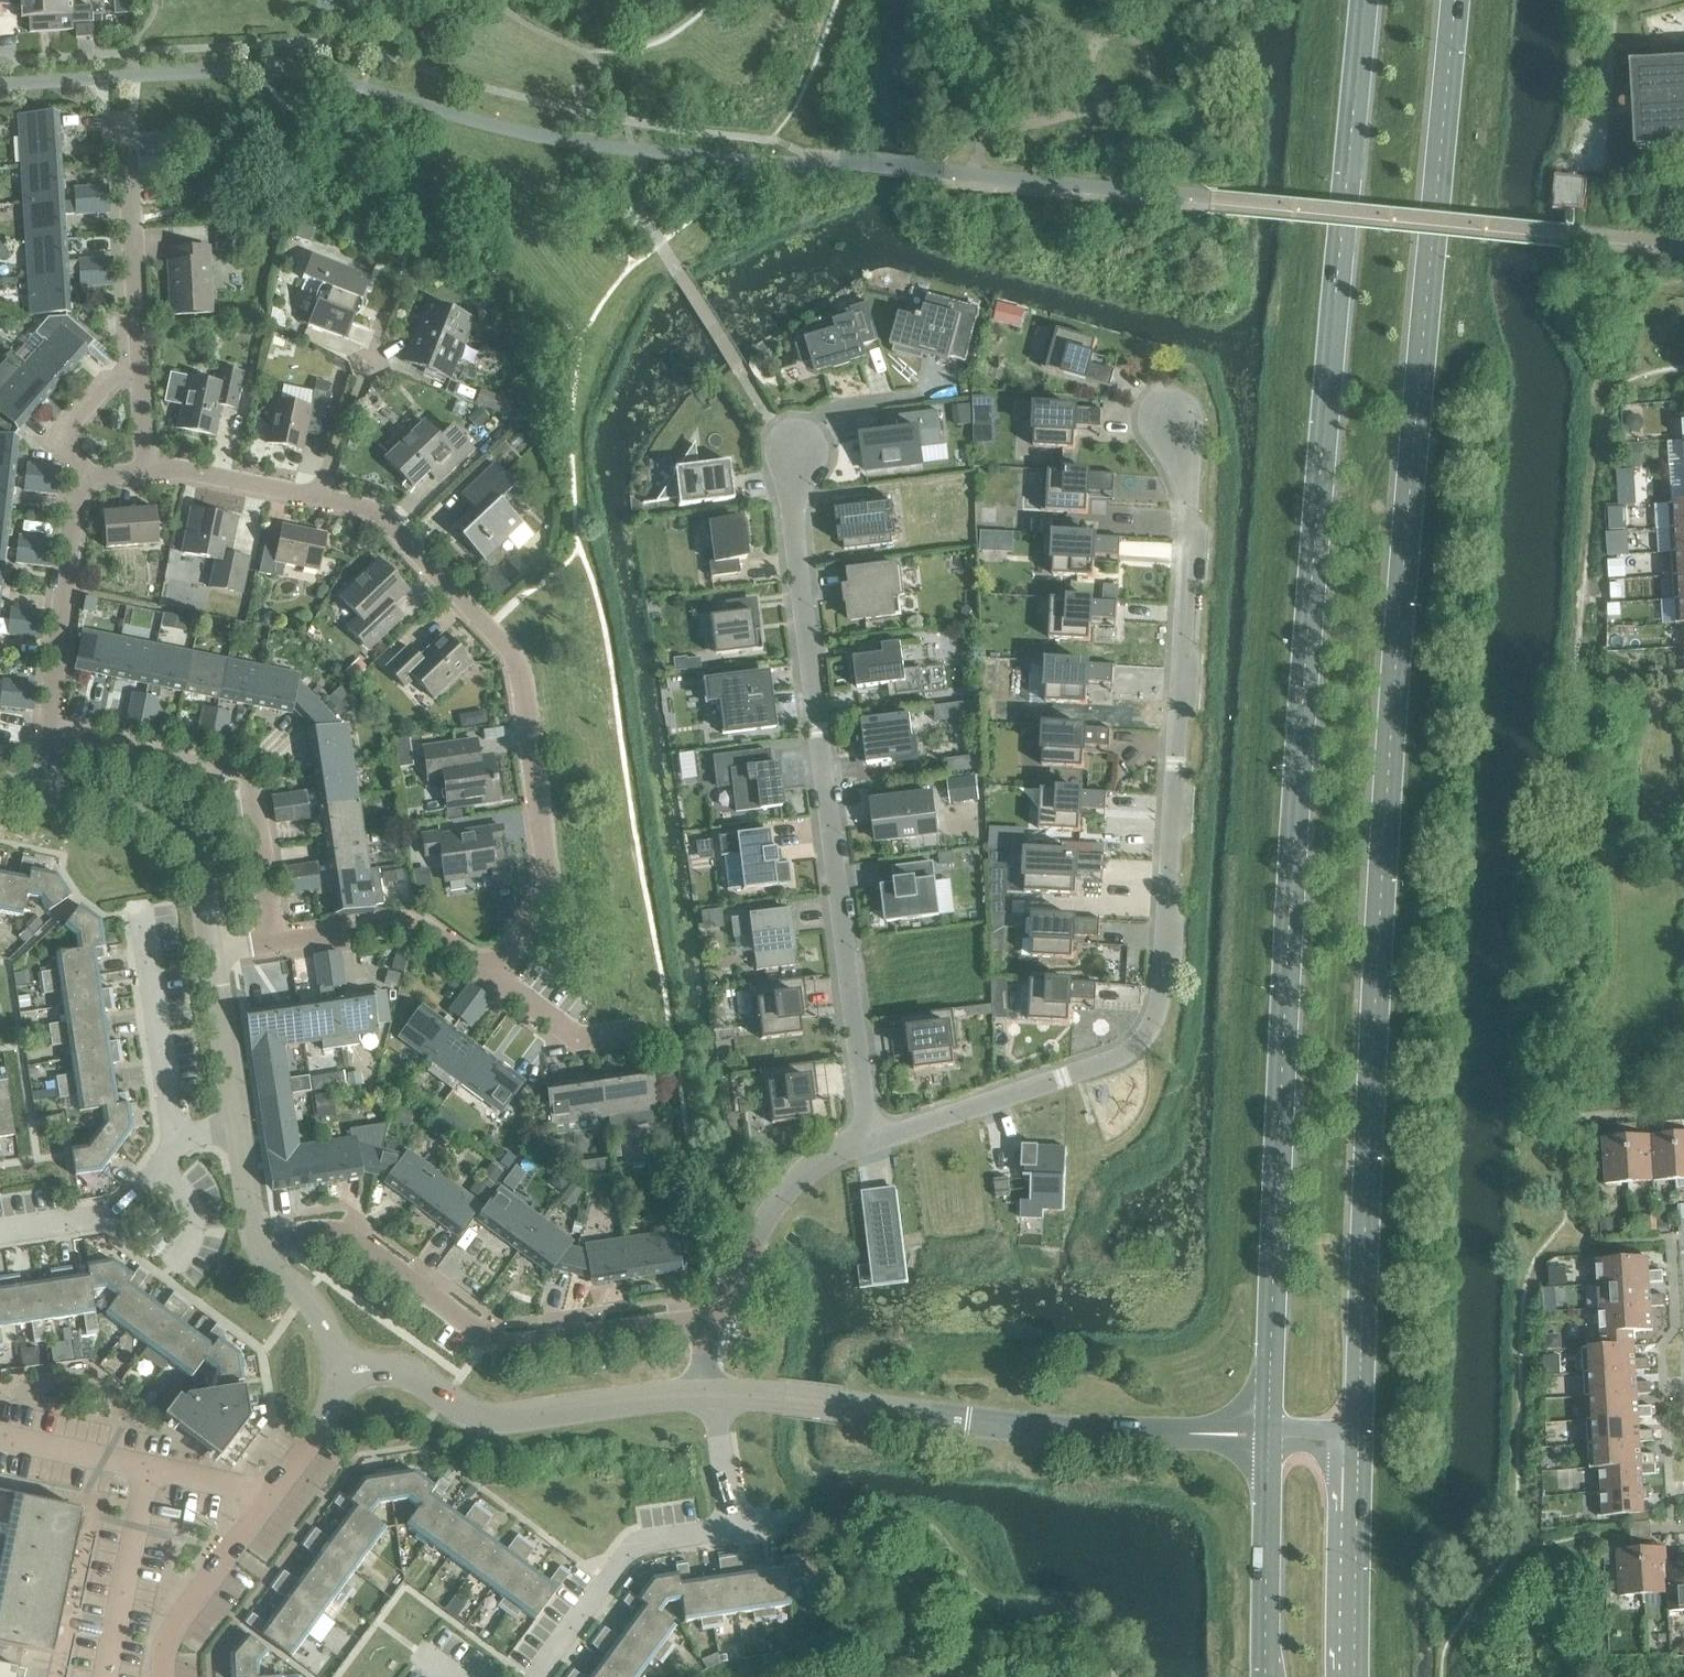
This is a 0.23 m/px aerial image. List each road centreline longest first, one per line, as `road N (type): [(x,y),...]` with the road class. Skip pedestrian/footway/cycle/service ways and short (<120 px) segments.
road 1 (secondary): [(1351,1440),(1408,571),(1460,0)]
road 2 (secondary): [(1360,0),(1307,564),(1280,993),(1272,1440)]
road 3 (residential): [(869,1144),(1128,1050),(1158,1004),(1190,489),(1169,418)]
road 4 (residential): [(791,450),(807,653),(869,1144)]
road 5 (residential): [(504,980),(536,907),(537,780),(521,681),(505,650),(384,528),(314,505)]
road 6 (residential): [(255,1242),(344,1234),(496,1338),(703,1321)]
road 7 (tertiary): [(1272,1440),(1121,1436),(836,1404)]
road 8 (tertiary): [(712,1394),(489,1421),(454,1411),(413,1373),(335,1366)]
road 9 (residential): [(133,459),(130,74)]
road 10 (residential): [(273,939),(243,757),(47,732)]
road 11 (residential): [(47,732),(79,490),(133,459)]
road 12 (residential): [(935,1676),(911,1585),(871,1544),(833,1524),(801,1521),(726,1530)]
road 13 (residential): [(171,1136),(134,892),(109,865)]
road 14 (tertiary): [(206,951),(185,828),(37,795)]
road 15 (residential): [(726,1530),(631,1546),(531,1676)]
road 16 (residential): [(504,980),(405,917),(273,939)]
road 17 (residential): [(703,1321),(826,1160),(869,1144)]
road 18 (residential): [(314,505),(396,280)]
road 19 (secondary): [(1272,1440),(1267,1676)]
road 20 (secondary): [(1348,1676),(1351,1440)]
road 21 (residential): [(167,1676),(165,1642),(274,1494)]
road 22 (residential): [(105,1676),(147,1468)]
road 23 (residential): [(314,505),(133,459)]
road 24 (residential): [(1587,179),(1612,0)]
road 25 (residential): [(665,1015),(561,1027),(504,980)]
road 26 (tertiary): [(240,1126),(206,951)]
road 27 (residential): [(0,1232),(101,1218),(152,1177)]
road 28 (tertiary): [(335,1366),(326,1327),(305,1293),(273,1269),(255,1242)]
road 29 (residential): [(147,1468),(0,1436)]
road 30 (residential): [(274,1494),(333,1398),(335,1366)]
road 31 (residential): [(726,1530),(712,1394)]
road 32 (residential): [(167,1281),(191,1242),(190,1201),(152,1177)]
road 33 (residential): [(147,1468),(274,1494)]

